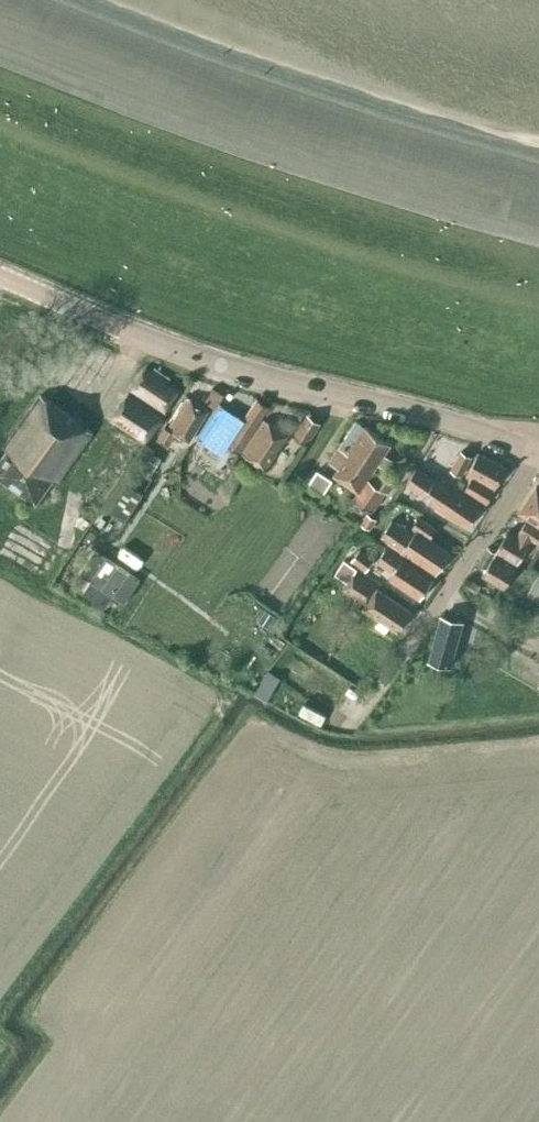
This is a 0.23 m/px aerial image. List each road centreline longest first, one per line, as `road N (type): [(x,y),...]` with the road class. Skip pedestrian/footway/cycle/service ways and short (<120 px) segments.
road 1 (tertiary): [(535,456),(423,413),(222,365),(0,276)]
road 2 (residential): [(409,646),(535,456)]

